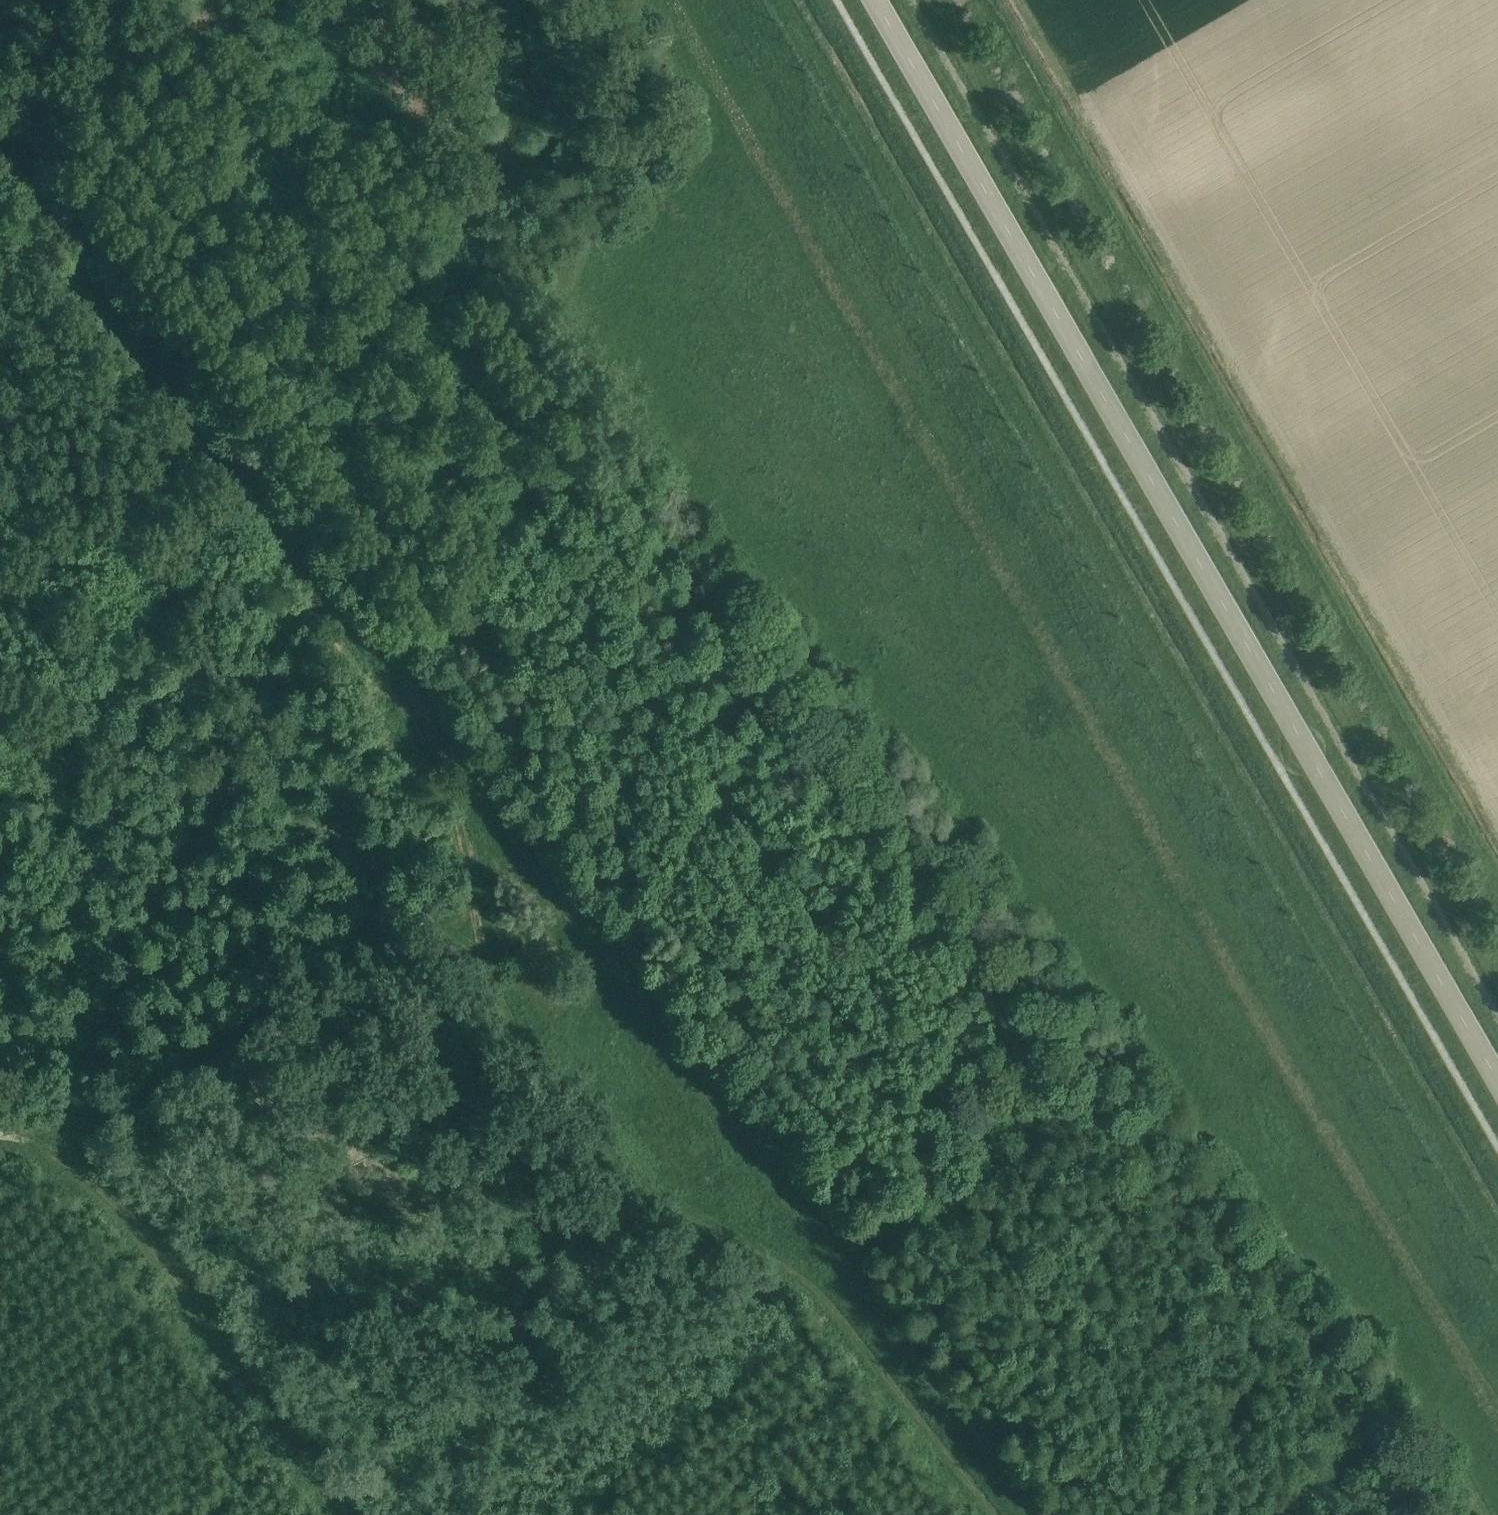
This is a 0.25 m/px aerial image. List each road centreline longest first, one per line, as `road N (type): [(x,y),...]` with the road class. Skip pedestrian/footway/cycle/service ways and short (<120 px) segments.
road 1 (tertiary): [(872,0),(1497,1087)]

